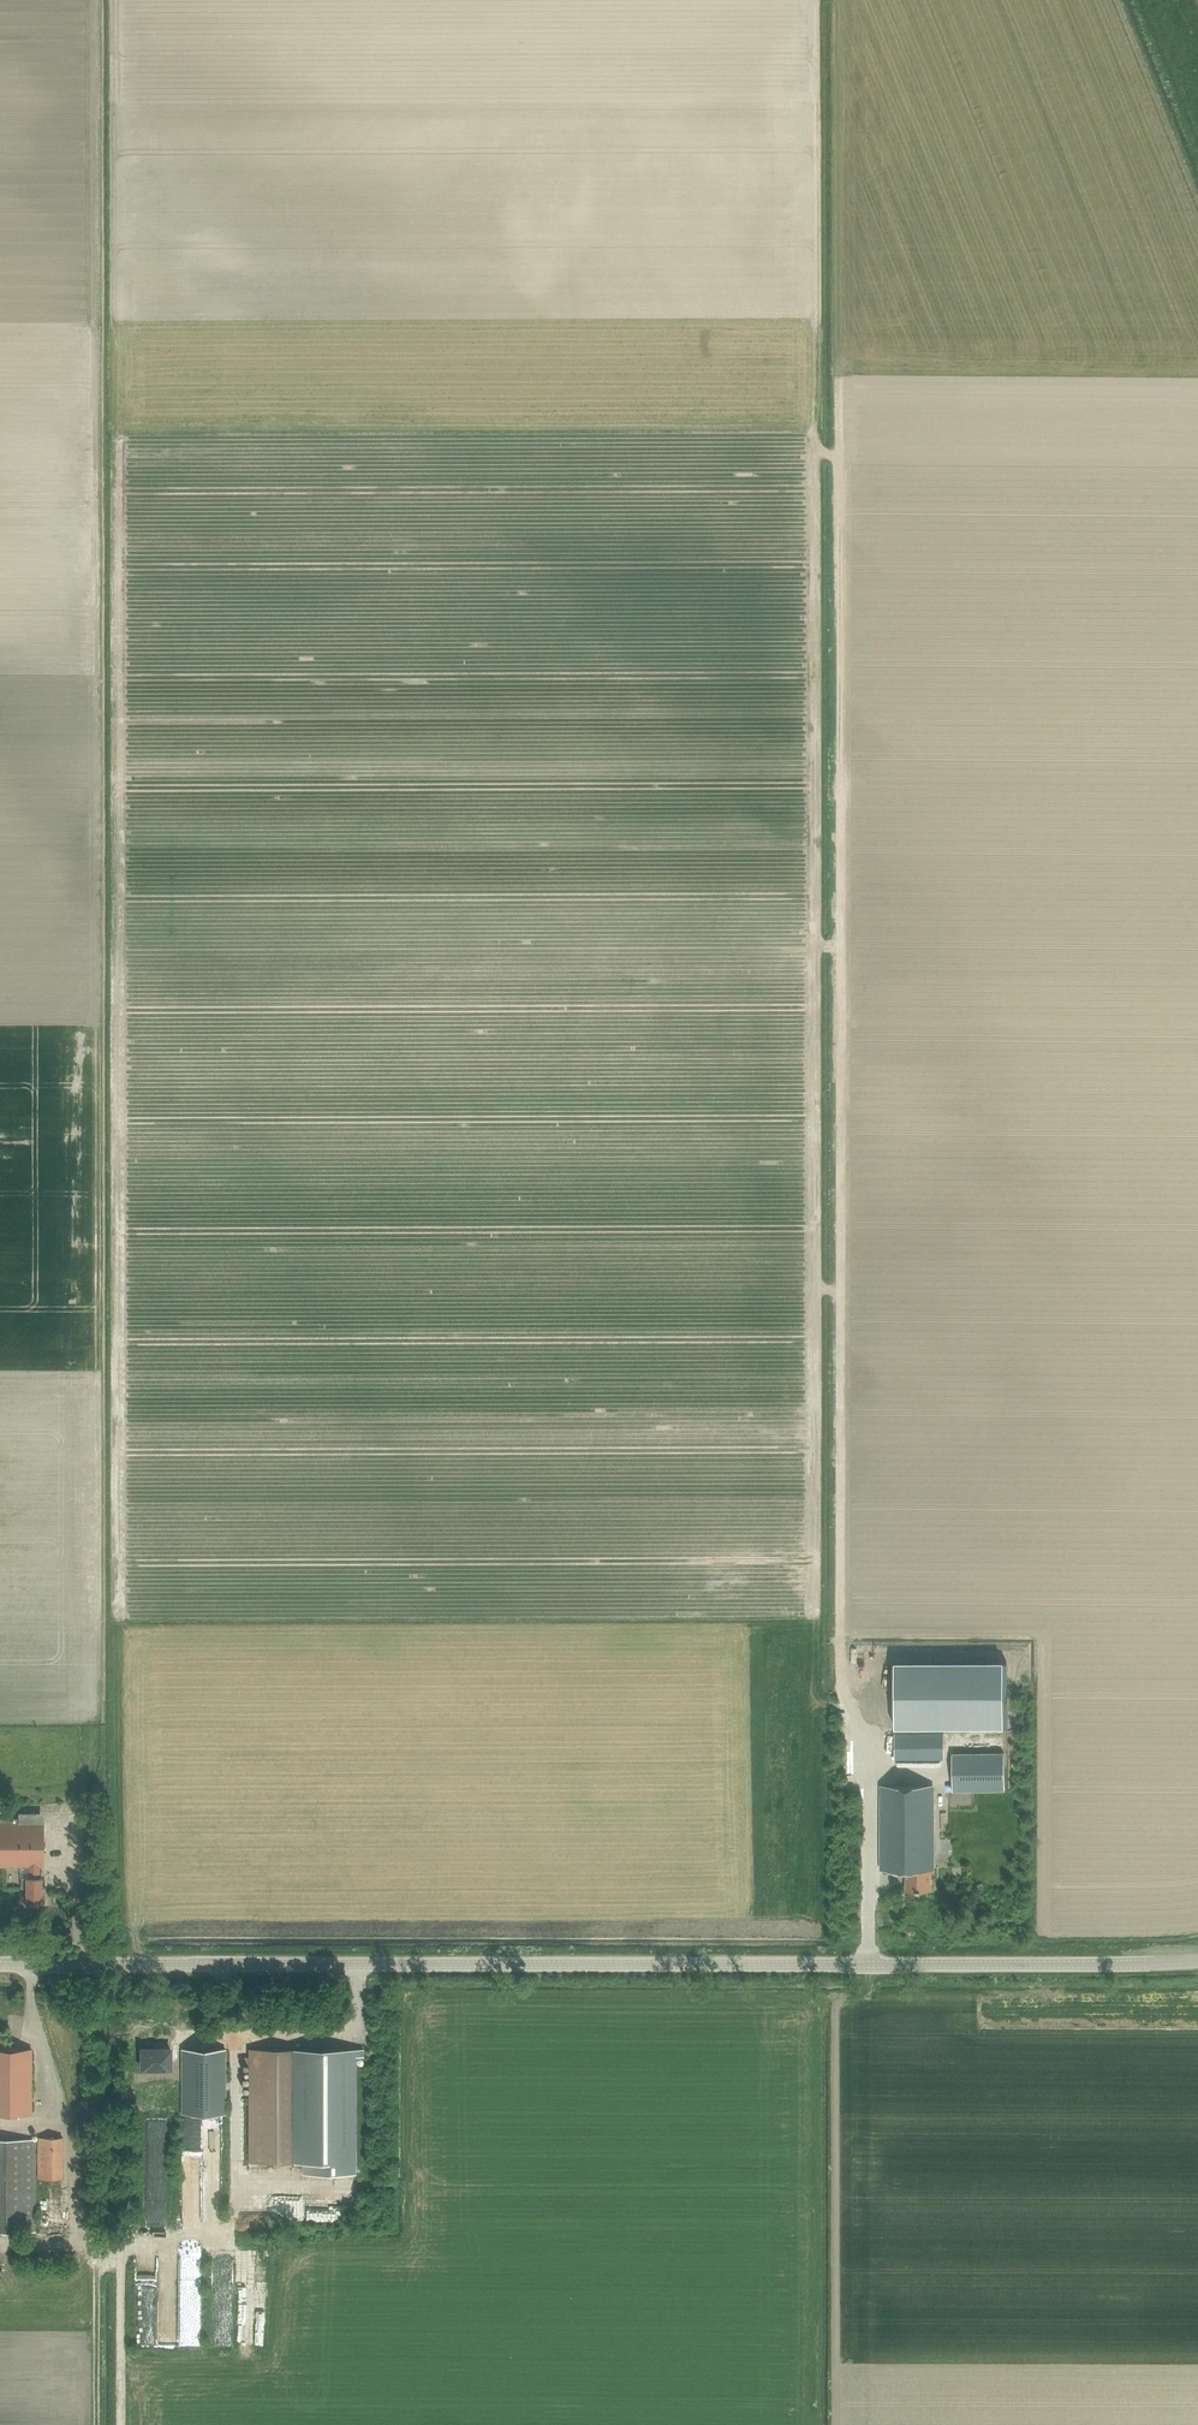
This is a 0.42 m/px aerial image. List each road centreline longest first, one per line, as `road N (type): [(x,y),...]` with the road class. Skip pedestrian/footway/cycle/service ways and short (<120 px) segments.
road 1 (unclassified): [(0,1965),(1197,1961)]

